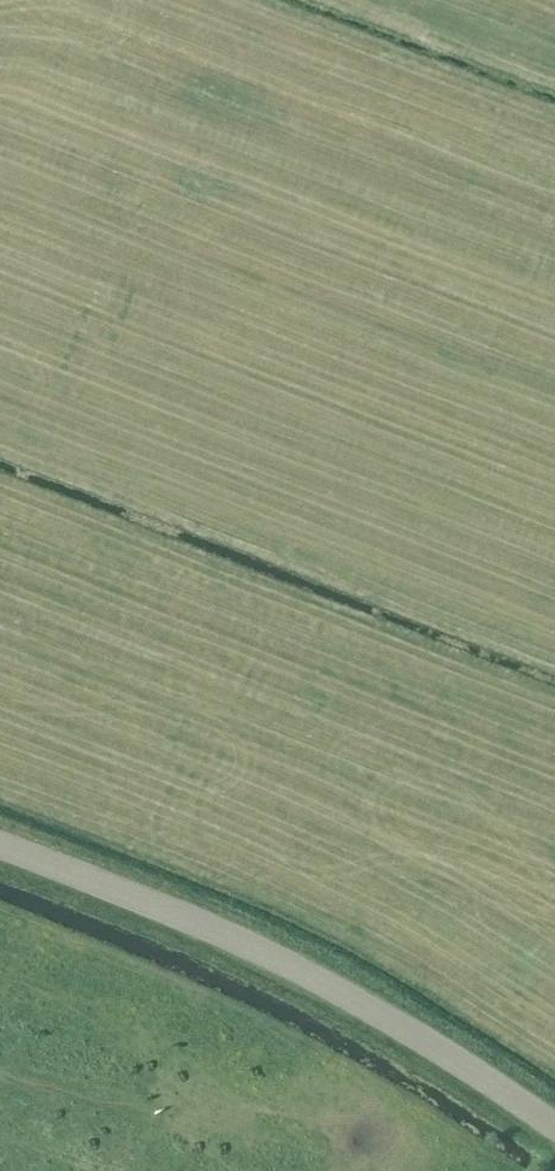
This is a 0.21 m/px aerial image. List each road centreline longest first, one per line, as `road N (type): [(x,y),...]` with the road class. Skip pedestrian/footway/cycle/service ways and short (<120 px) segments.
road 1 (tertiary): [(554,1126),(332,987),(0,845)]

